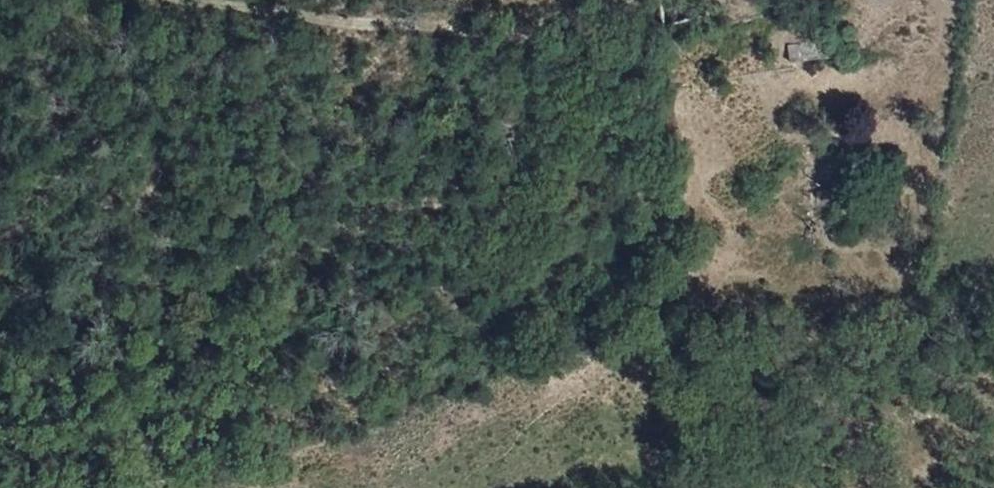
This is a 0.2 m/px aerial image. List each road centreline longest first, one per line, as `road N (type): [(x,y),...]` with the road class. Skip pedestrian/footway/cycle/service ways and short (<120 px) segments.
road 1 (track): [(177,0),(418,26),(541,26),(620,0)]

